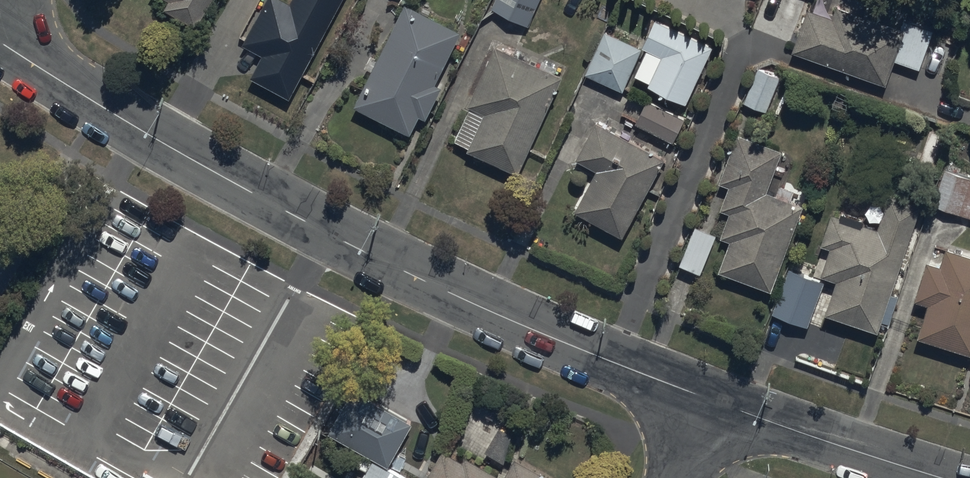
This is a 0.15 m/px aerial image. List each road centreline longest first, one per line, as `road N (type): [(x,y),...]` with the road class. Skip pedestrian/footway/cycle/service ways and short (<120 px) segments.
road 1 (tertiary): [(0,42),(327,233),(536,334),(707,401)]
road 2 (tertiary): [(707,401),(938,477)]

